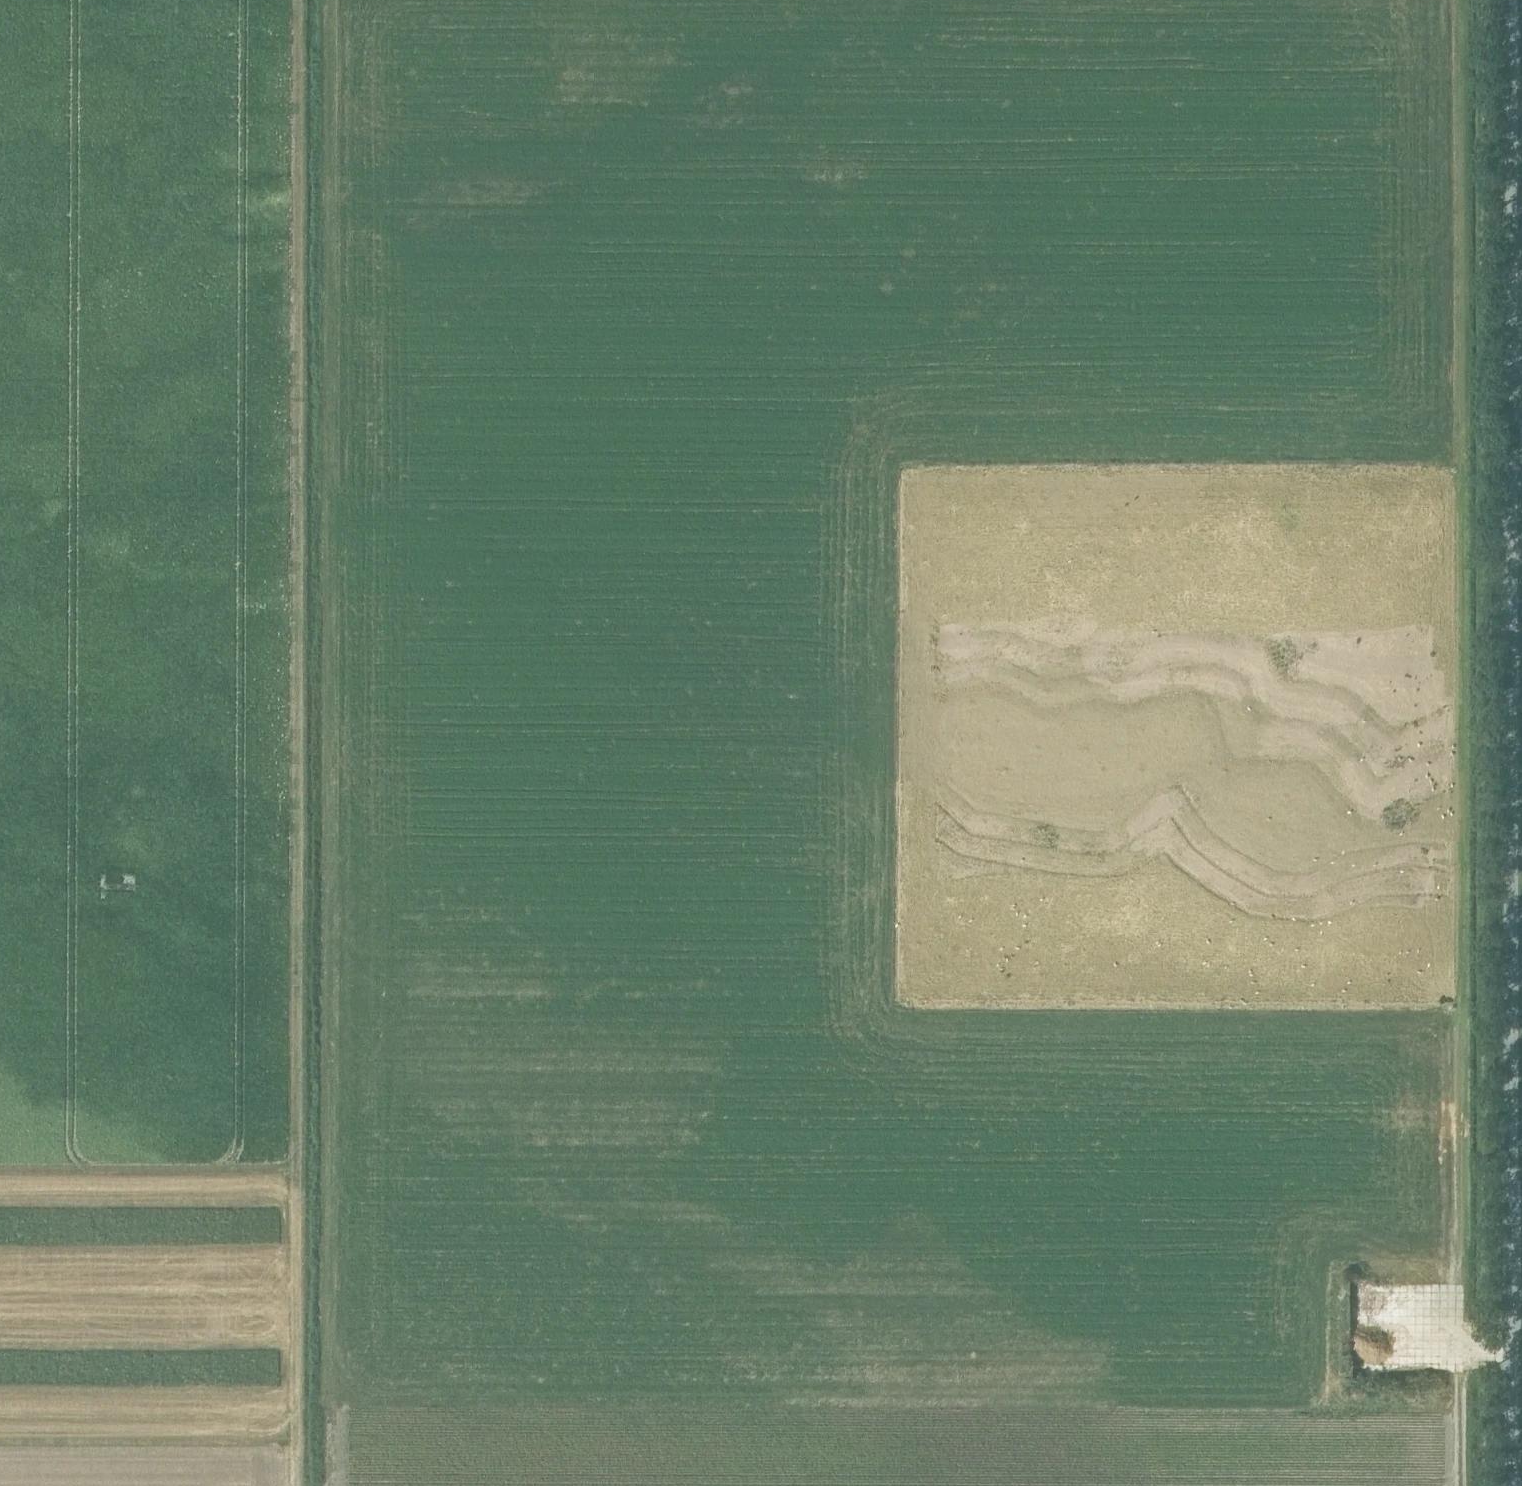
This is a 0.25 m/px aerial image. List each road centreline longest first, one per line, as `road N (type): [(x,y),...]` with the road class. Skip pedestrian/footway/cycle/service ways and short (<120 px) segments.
road 1 (unclassified): [(1512,1485),(1511,0)]

